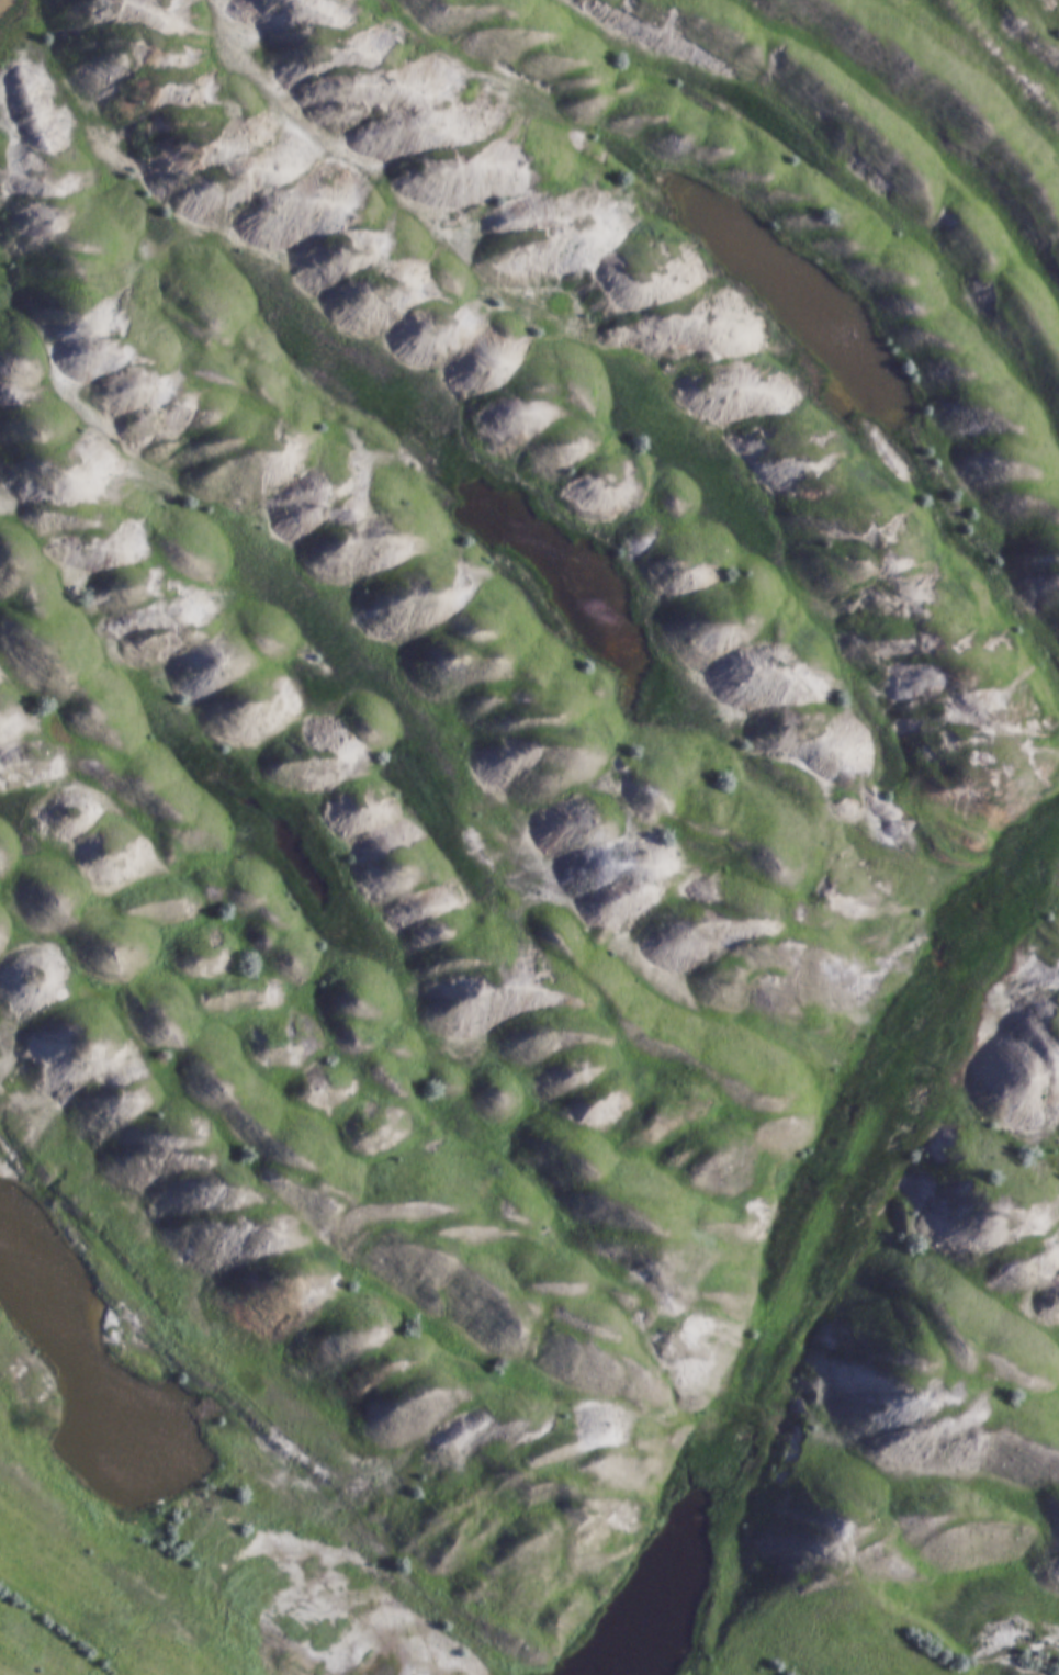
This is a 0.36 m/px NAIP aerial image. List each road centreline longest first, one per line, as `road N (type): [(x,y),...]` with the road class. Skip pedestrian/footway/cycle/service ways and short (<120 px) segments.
road 1 (track): [(1058,839),(961,964),(905,1061),(825,1211),(752,1393)]

